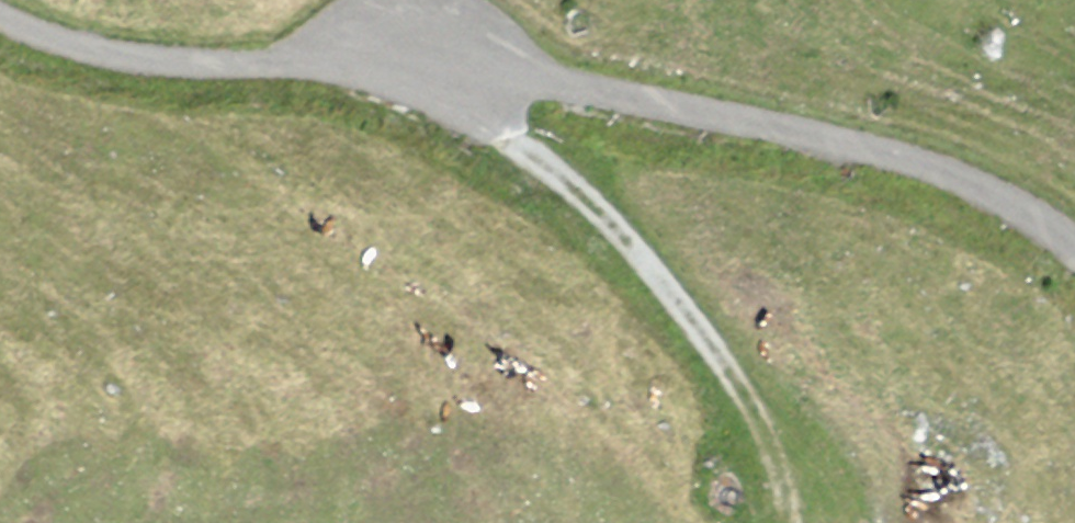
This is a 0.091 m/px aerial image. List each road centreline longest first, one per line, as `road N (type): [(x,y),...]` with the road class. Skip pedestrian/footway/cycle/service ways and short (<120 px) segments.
road 1 (track): [(1074,263),(903,134),(258,47),(0,22)]
road 2 (track): [(424,70),(760,392)]

